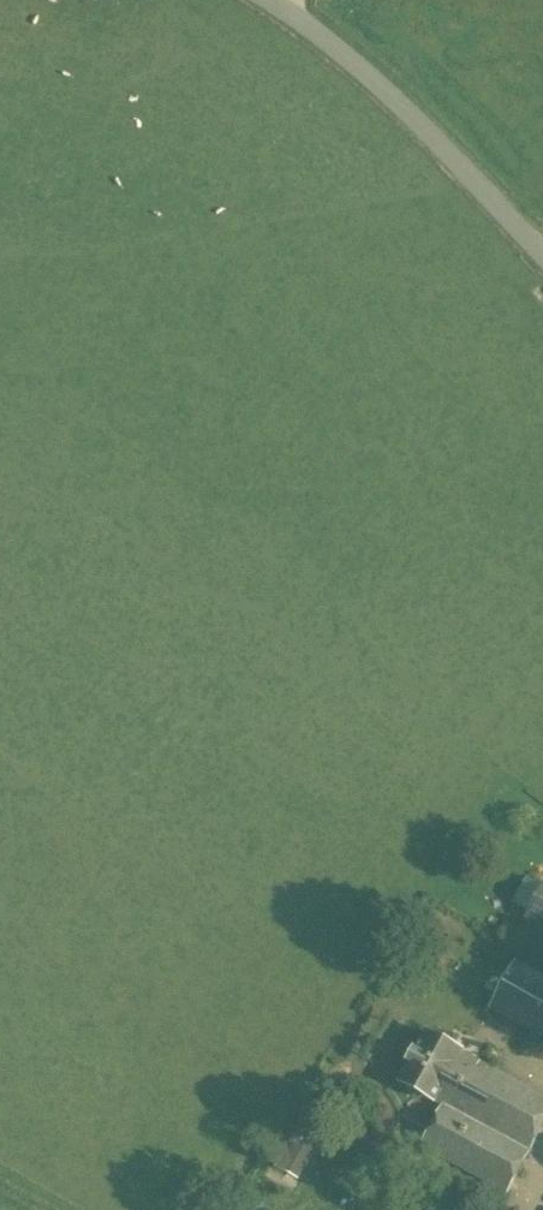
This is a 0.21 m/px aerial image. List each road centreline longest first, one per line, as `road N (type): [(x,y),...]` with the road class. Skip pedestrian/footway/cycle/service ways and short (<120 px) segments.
road 1 (unclassified): [(542,257),(445,151),(273,0)]

